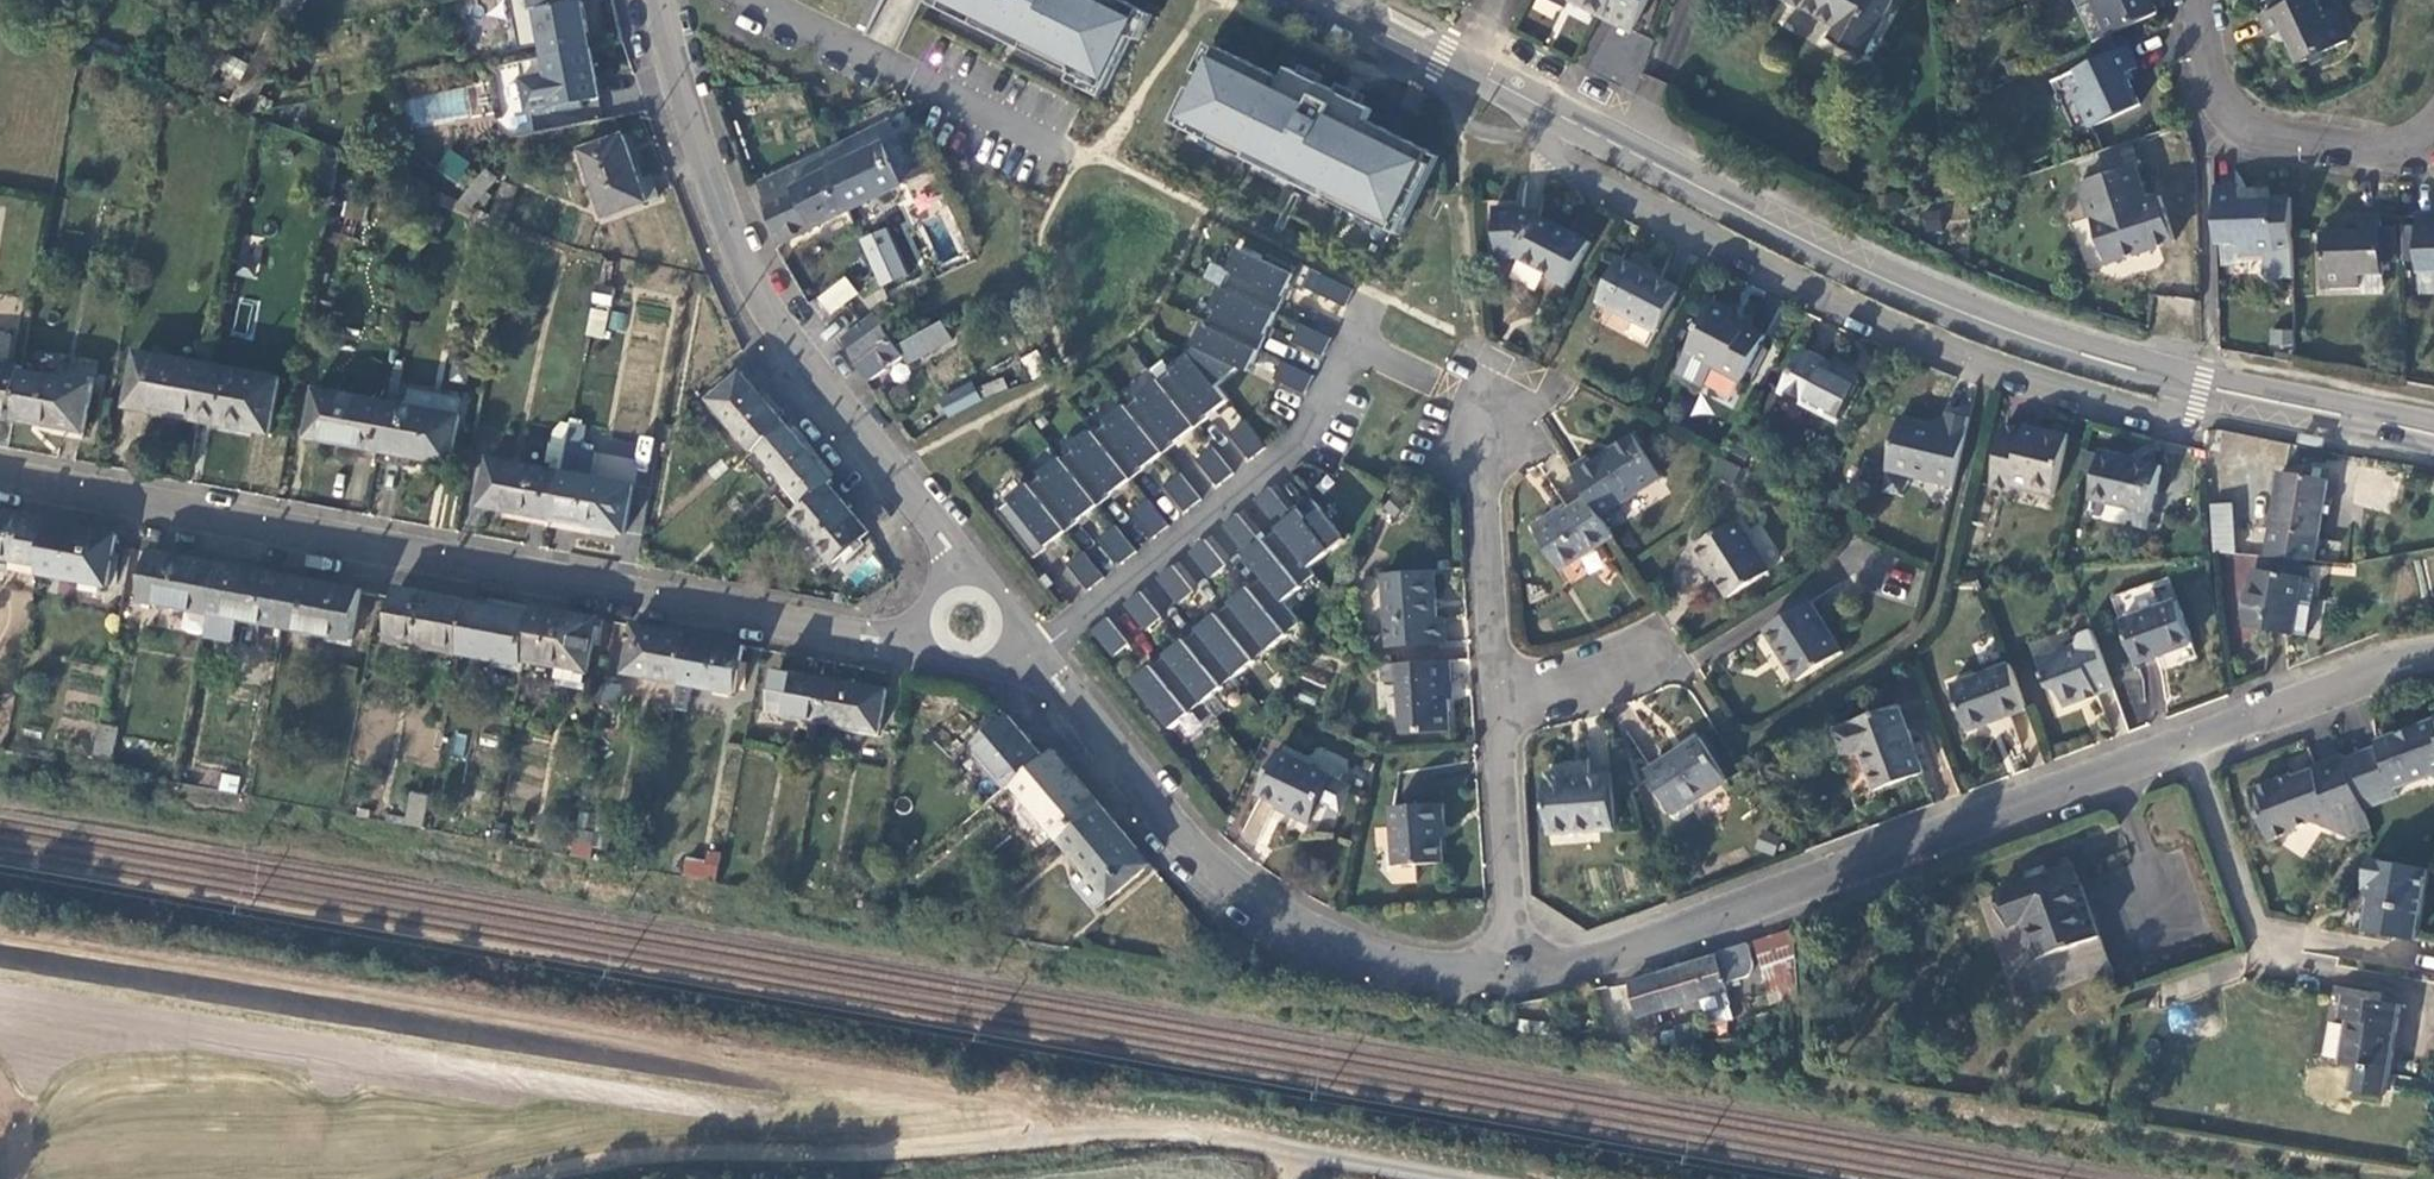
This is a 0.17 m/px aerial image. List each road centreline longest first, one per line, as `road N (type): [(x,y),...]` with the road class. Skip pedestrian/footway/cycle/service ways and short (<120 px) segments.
road 1 (residential): [(0,481),(885,638),(929,628)]
road 2 (residential): [(1549,114),(1541,131),(1555,167),(1581,187),(1984,374),(2166,419),(2195,417),(2211,393)]
road 3 (track): [(547,1178),(641,1160),(922,1153),(1149,1128),(1290,1148),(1287,1178)]
road 4 (residential): [(2193,731),(1601,952),(1512,967)]
road 5 (secondary): [(1549,114),(1965,314),(2211,393)]
road 6 (residential): [(957,586),(944,542),(789,345),(752,284),(683,92),(660,0)]
road 7 (residential): [(1512,967),(1451,968),(1384,952),(1256,896),(1192,847),(1030,657)]
road 8 (residential): [(1512,967),(1483,369)]
road 9 (residential): [(1352,342),(1300,442),(1030,657)]
road 10 (residential): [(2198,0),(2215,94),(2248,128),(2383,151),(2433,134)]
road 11 (residential): [(2433,654),(2193,731)]
road 12 (secondary): [(1334,0),(1549,114)]
road 13 (secondary): [(2211,393),(2433,436)]
road 14 (residential): [(2266,942),(2193,731)]
road 15 (track): [(1461,1178),(1290,1148)]

